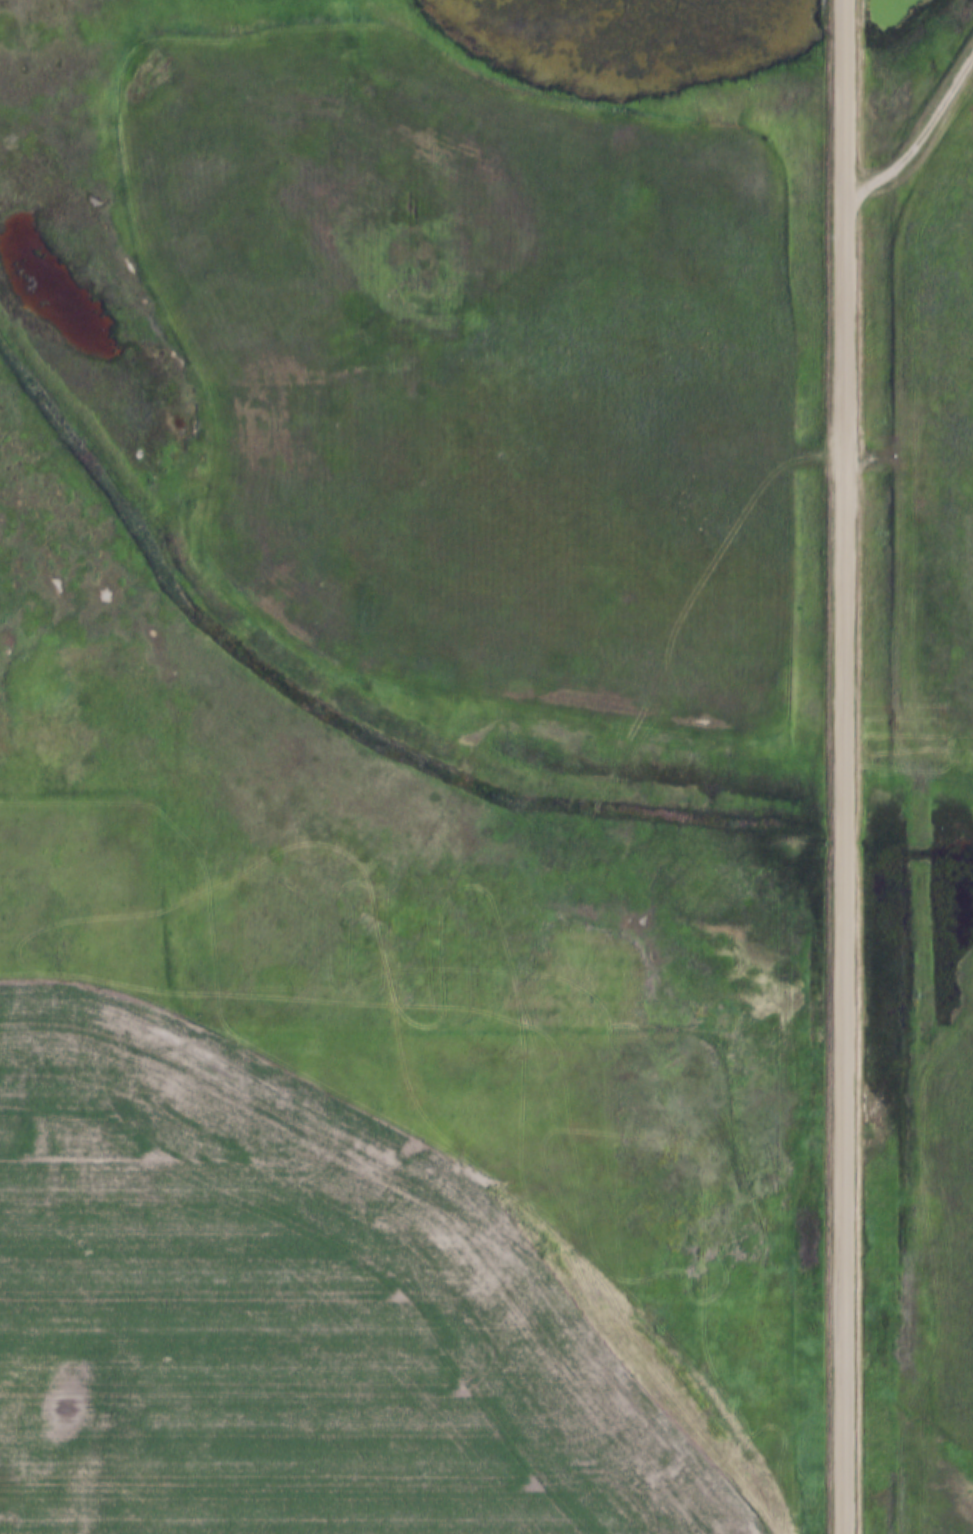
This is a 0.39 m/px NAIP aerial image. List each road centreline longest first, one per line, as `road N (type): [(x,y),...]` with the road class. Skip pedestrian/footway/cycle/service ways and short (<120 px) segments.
road 1 (tertiary): [(845,1533),(847,0)]
road 2 (track): [(846,200),(894,168),(972,56)]

